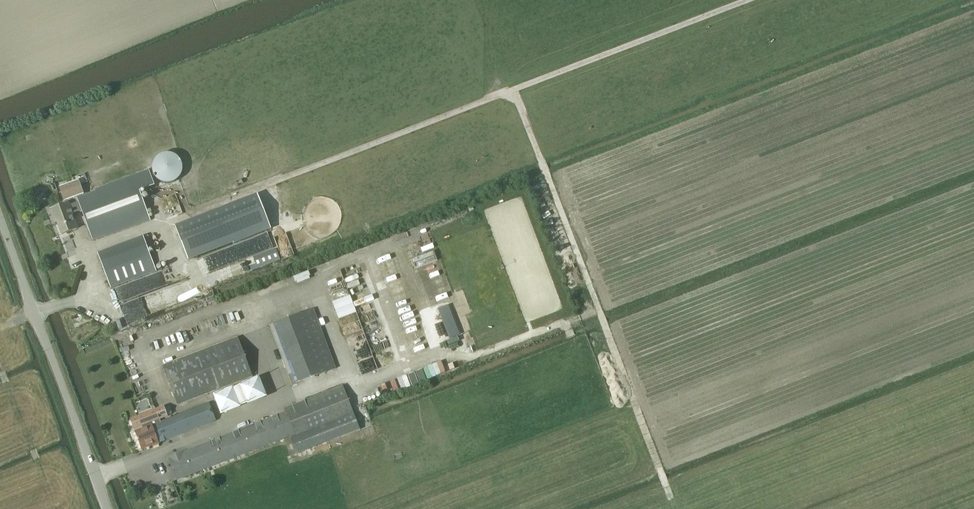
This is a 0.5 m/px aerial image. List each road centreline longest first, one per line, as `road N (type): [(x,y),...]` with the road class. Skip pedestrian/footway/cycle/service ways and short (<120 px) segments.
road 1 (track): [(188,215),(746,0)]
road 2 (track): [(670,498),(511,90)]
road 3 (unclassified): [(109,508),(0,217)]

